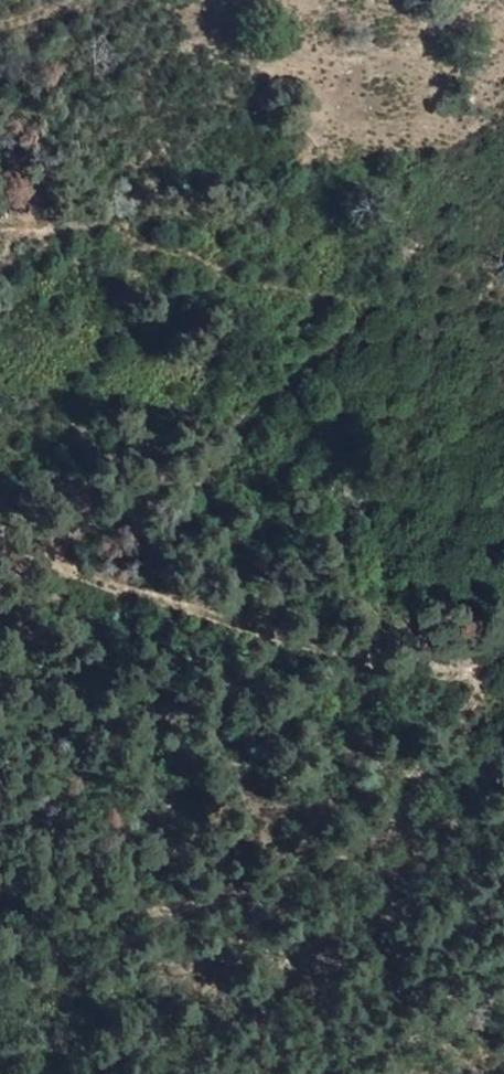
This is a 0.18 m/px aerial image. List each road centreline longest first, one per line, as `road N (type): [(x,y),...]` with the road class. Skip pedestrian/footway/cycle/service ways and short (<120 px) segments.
road 1 (track): [(0,226),(103,227),(229,281),(362,314),(180,474),(60,546),(55,561),(65,573),(483,679),(480,696),(403,799),(389,838)]
road 2 (track): [(0,934),(200,907),(279,887),(389,838),(503,818)]

